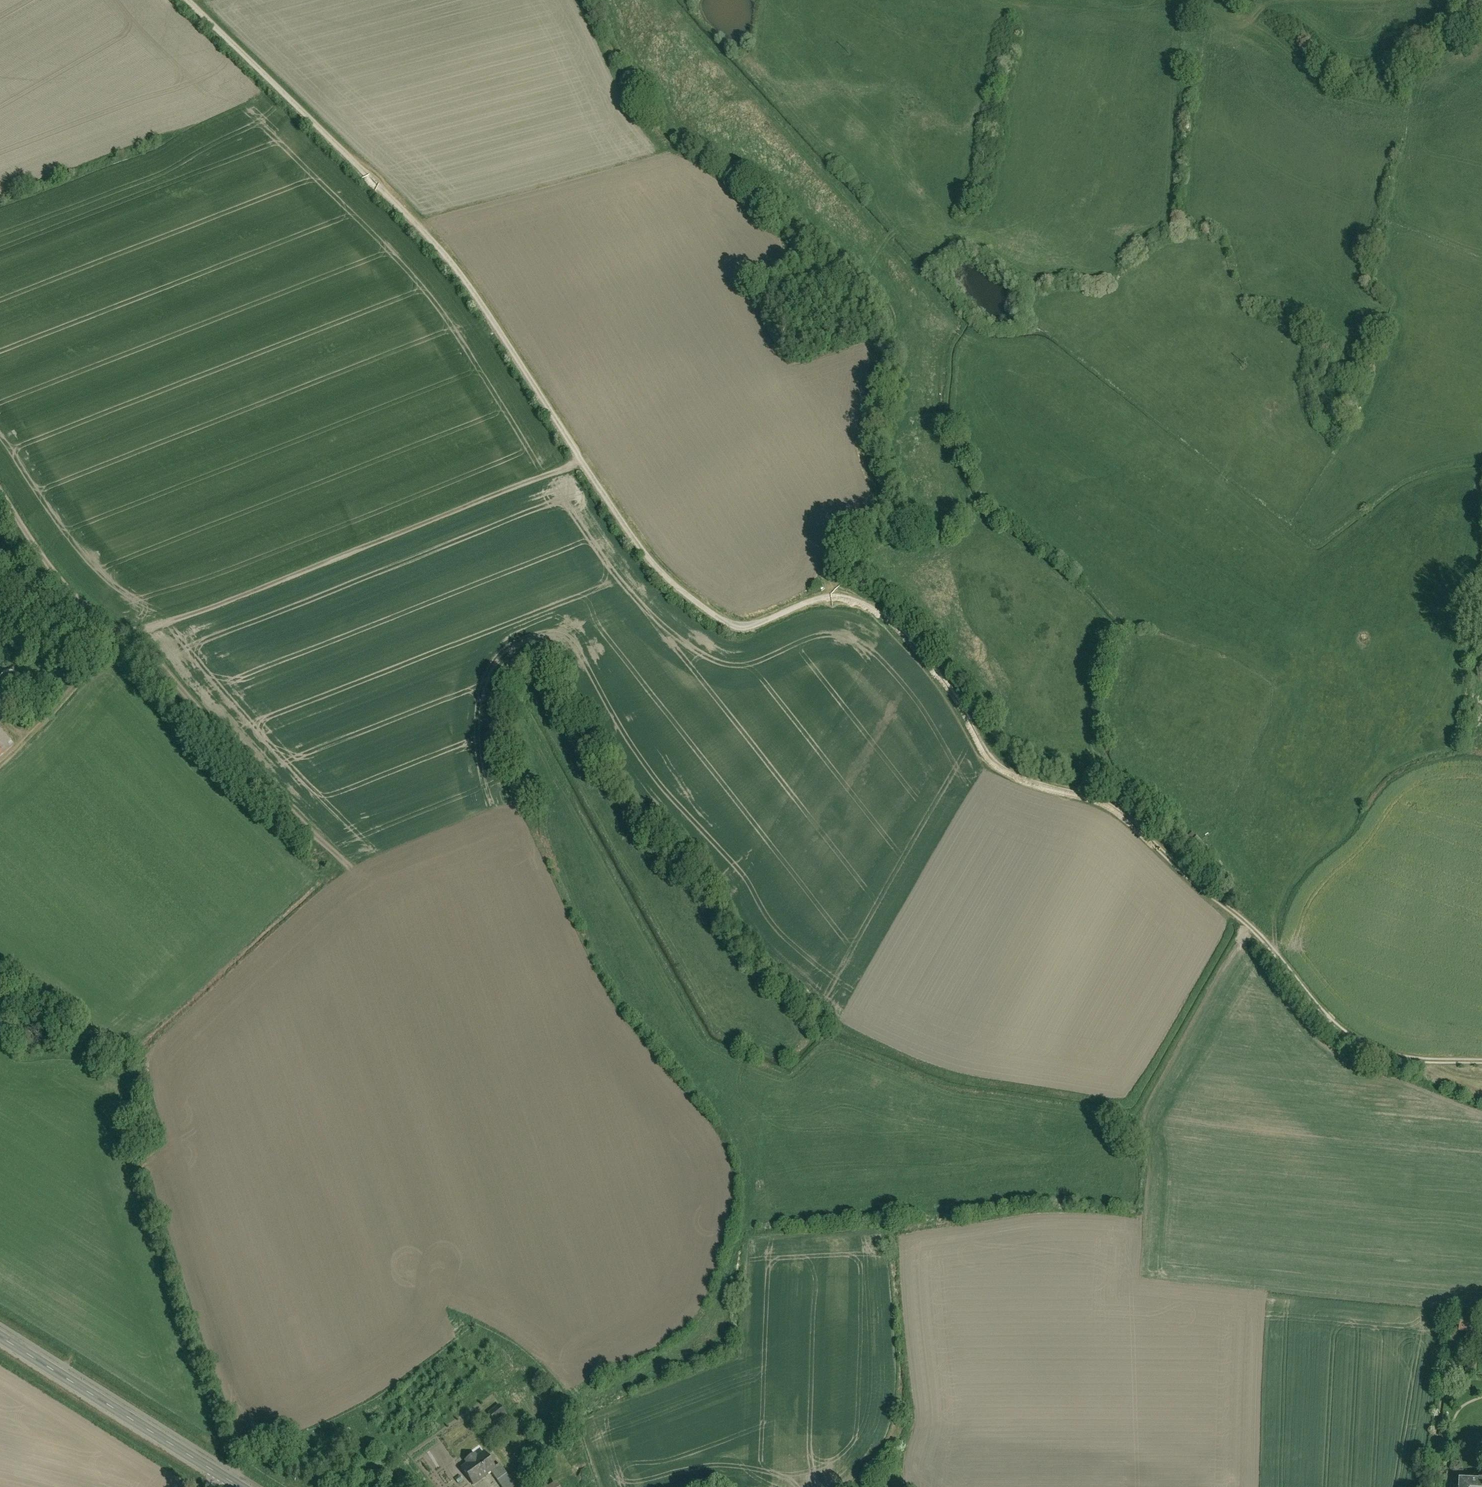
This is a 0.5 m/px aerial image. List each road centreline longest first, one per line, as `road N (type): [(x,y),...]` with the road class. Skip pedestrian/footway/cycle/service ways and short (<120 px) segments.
road 1 (track): [(193,0),(442,247),(582,461),(684,590),(718,618),(744,625),(831,594),(885,610),(937,664),(1000,756),(1113,802),(1256,924),(1342,1021),(1385,1045),(1481,1061)]
road 2 (track): [(582,461),(140,630),(100,621),(0,482)]
road 3 (track): [(831,594),(831,535),(877,488),(862,411),(878,369),(878,332)]
road 4 (secondary): [(0,1338),(219,1475)]

